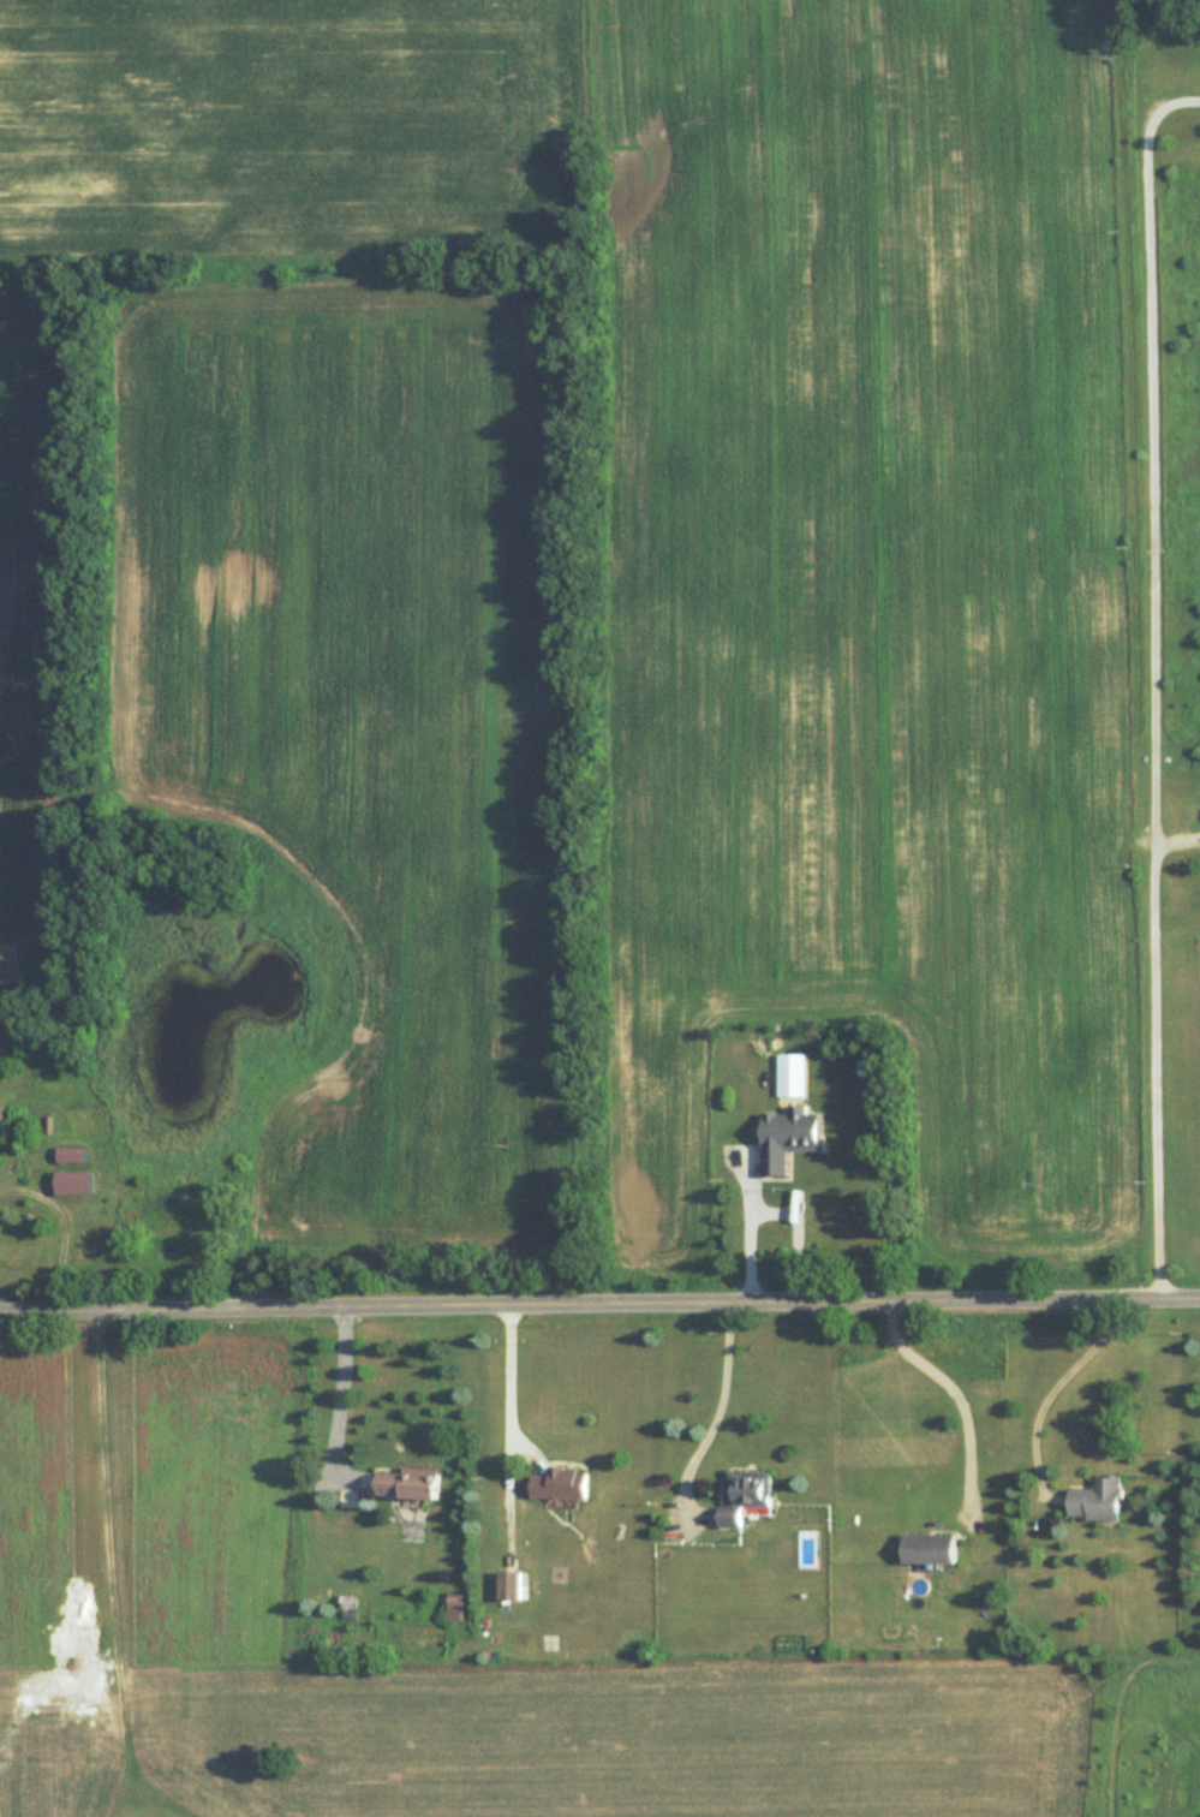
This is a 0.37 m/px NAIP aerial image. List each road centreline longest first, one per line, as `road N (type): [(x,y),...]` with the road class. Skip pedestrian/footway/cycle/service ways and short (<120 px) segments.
road 1 (residential): [(0,1313),(1199,1302)]

